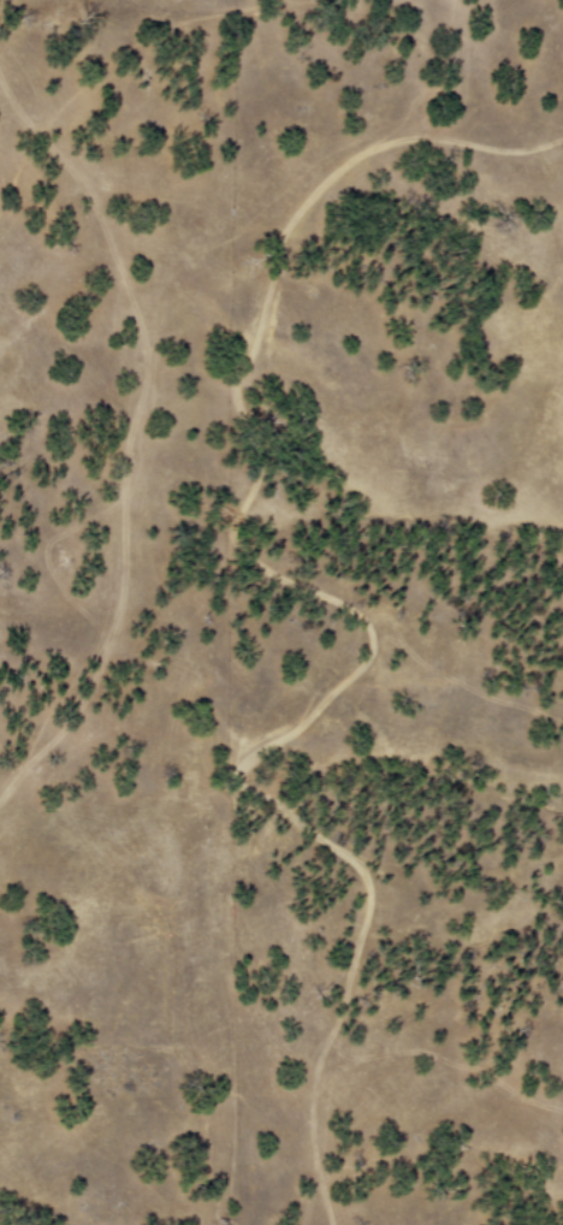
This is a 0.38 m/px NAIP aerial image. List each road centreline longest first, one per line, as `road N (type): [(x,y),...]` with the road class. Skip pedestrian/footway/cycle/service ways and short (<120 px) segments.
road 1 (track): [(562,134),(515,150),(415,136),(350,158),(286,227),(250,356),(232,378),(256,468),(233,526),(237,546),(268,572),(344,604),(371,635),(366,658),(292,730),(263,747),(259,773),(262,794),(358,869),(369,893),(343,1010),(320,1049),(310,1095),(332,1224)]
road 2 (track): [(0,800),(76,711),(115,626),(129,390),(113,318),(123,283)]
road 3 (track): [(438,137),(455,122),(457,0)]

